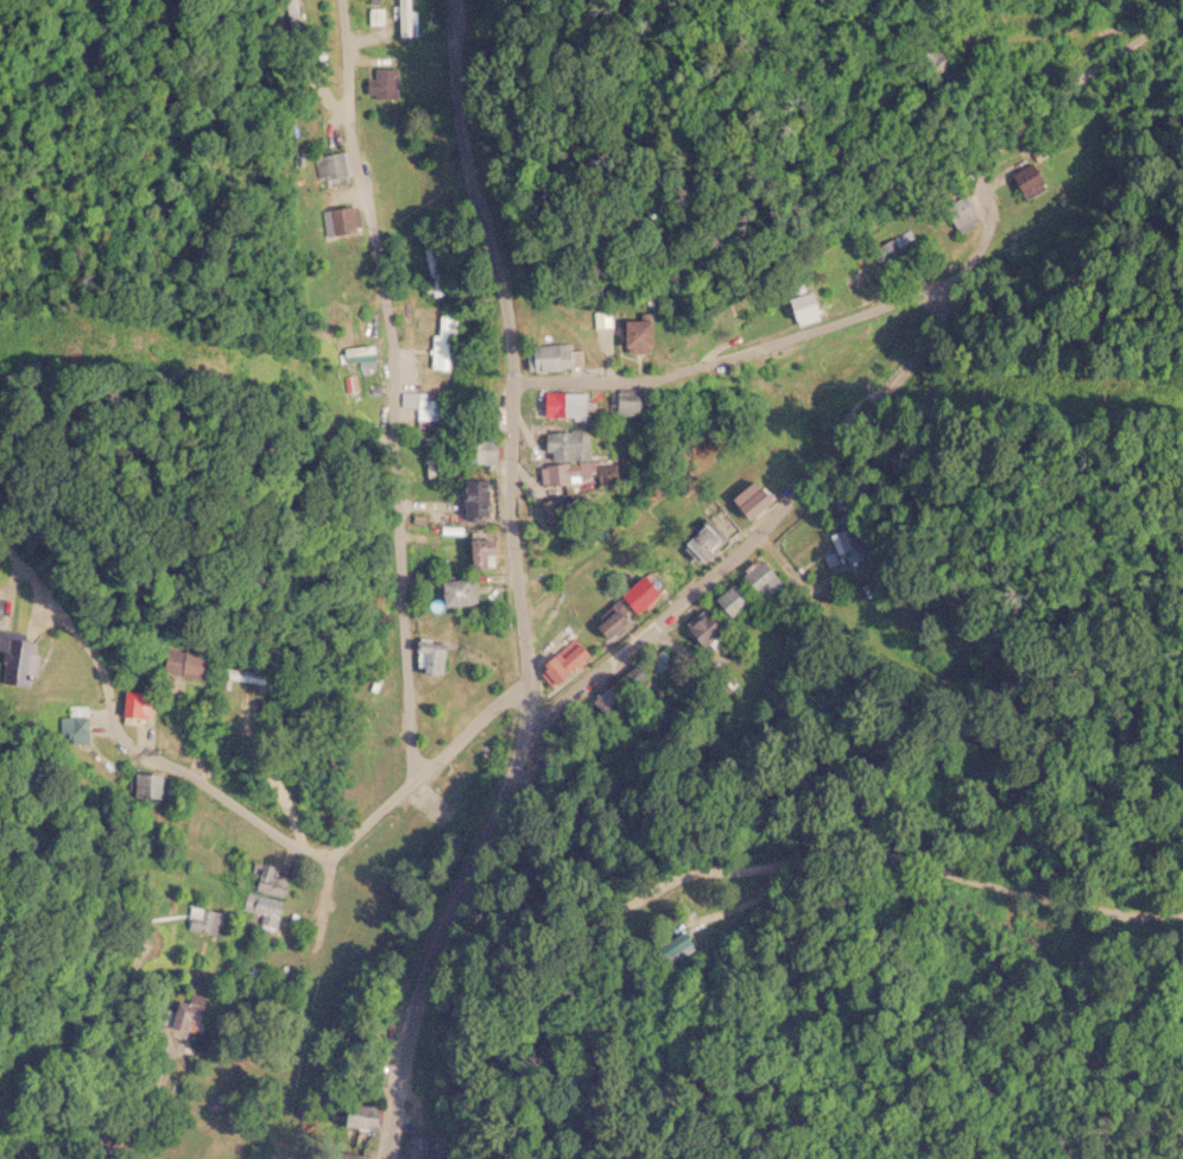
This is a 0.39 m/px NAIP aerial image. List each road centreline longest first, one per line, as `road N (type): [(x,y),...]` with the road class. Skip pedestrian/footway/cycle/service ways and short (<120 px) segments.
road 1 (residential): [(386,1158),(407,1046),(495,810),(508,726),(511,382),(460,131),(455,0)]
road 2 (residential): [(442,1158),(592,925),(654,880),(715,867),(782,867),(1145,886),(1182,881)]
road 3 (residential): [(419,777),(390,428),(398,357),(348,120),(343,0)]
road 4 (residential): [(511,382),(627,384),(676,375),(967,274)]
road 5 (residential): [(1182,9),(1029,80),(979,172),(988,220),(967,274)]
road 6 (residential): [(795,498),(626,666),(508,726)]
road 7 (residential): [(119,735),(320,854),(419,777)]
road 8 (residential): [(143,1087),(0,1117)]

